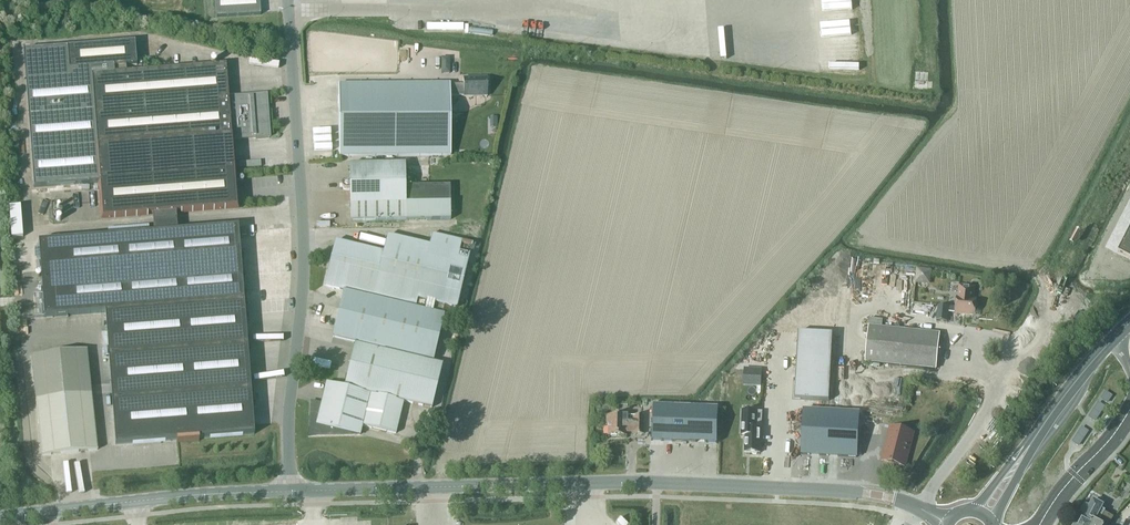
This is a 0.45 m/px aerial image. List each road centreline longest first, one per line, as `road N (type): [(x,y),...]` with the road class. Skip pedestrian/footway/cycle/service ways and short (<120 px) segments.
road 1 (secondary): [(289,491),(657,482),(796,487),(878,496),(933,515)]
road 2 (unclassified): [(289,491),(302,212),(286,0)]
road 3 (secondary): [(0,517),(289,491)]
road 4 (primary): [(1029,449),(1129,324)]
road 5 (unclassified): [(1047,524),(1129,422)]

